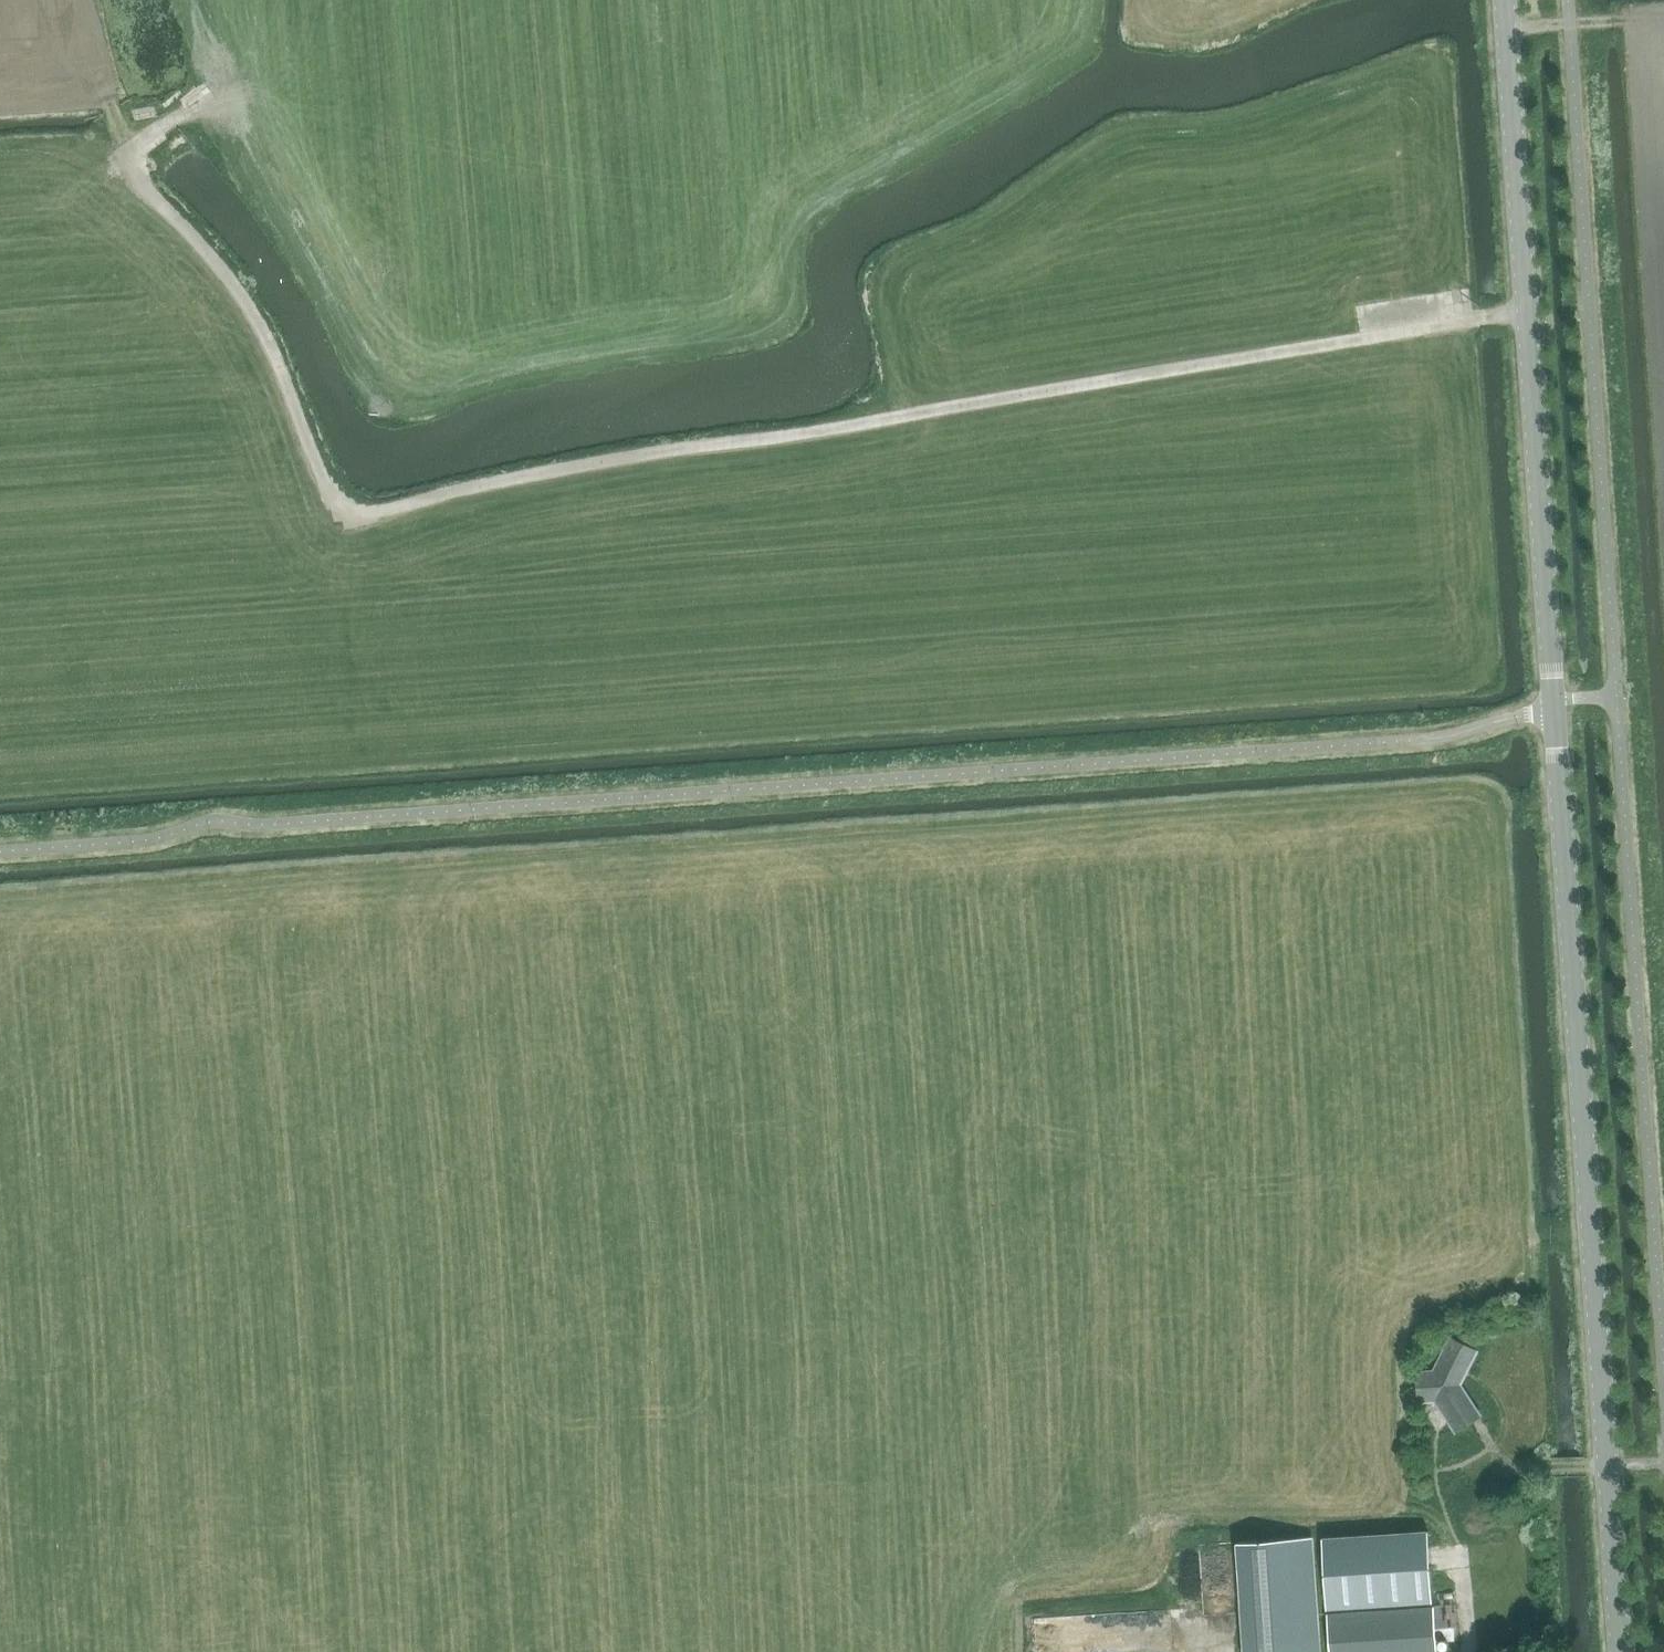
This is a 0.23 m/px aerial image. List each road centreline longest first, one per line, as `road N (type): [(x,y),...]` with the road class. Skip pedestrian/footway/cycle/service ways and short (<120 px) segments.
road 1 (track): [(192,0),(209,73),(207,97),(135,151),(137,187),(198,246),(260,331),(346,510),(378,511),(623,458),(1526,307)]
road 2 (tertiary): [(1624,1651),(1505,0)]

